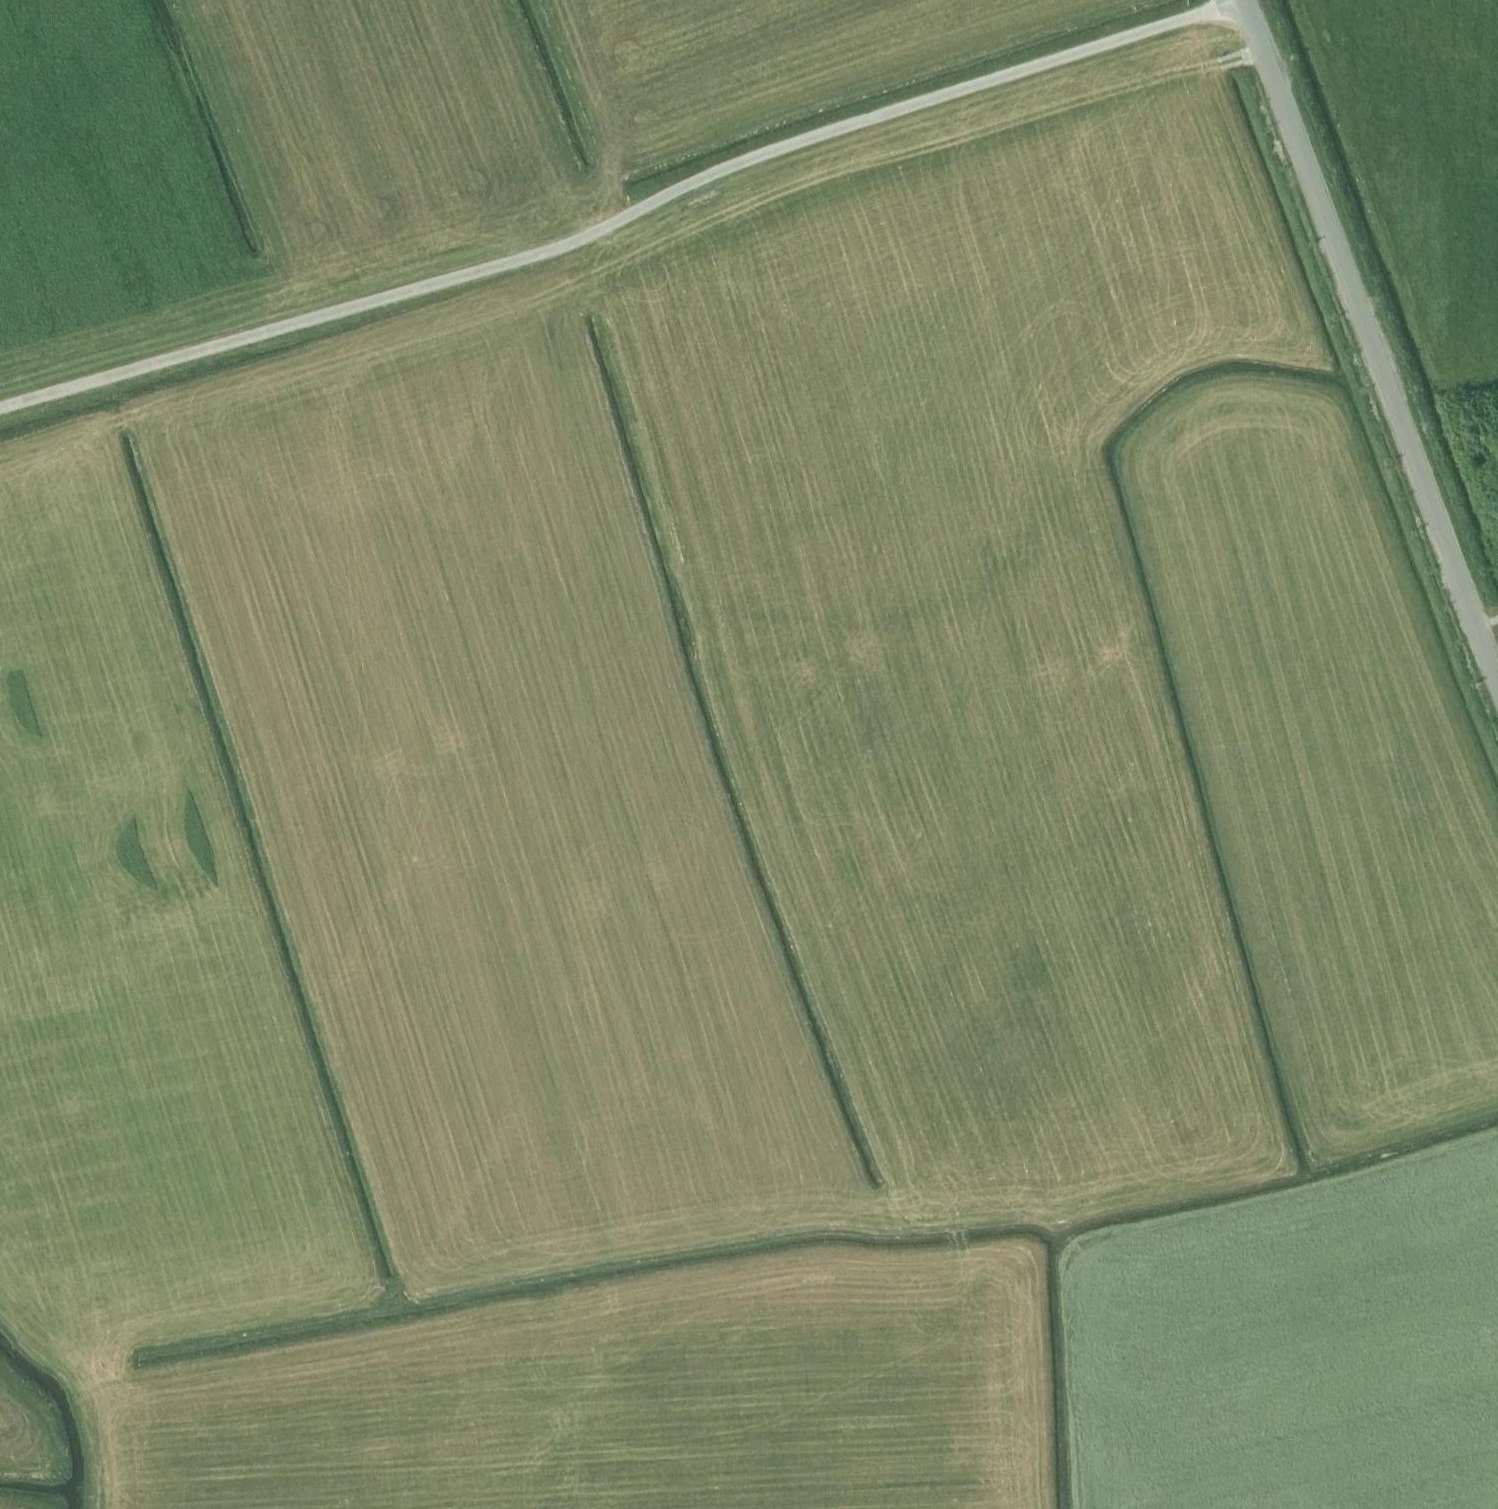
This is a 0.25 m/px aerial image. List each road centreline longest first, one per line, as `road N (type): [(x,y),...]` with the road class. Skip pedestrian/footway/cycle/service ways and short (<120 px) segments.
road 1 (unclassified): [(1497,682),(1246,0)]

